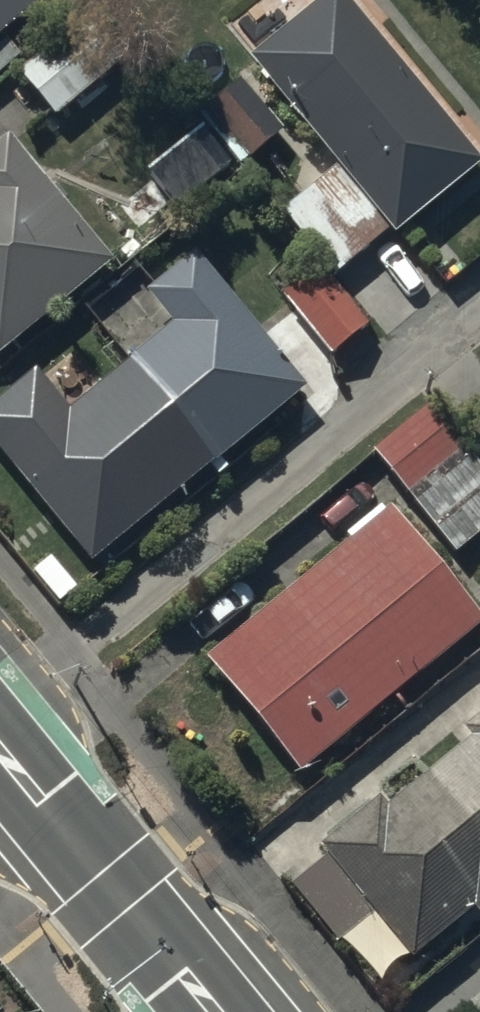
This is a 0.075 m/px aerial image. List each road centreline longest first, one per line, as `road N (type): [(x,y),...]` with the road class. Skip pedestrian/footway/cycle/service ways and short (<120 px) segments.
road 1 (secondary): [(213,1011),(0,756)]

